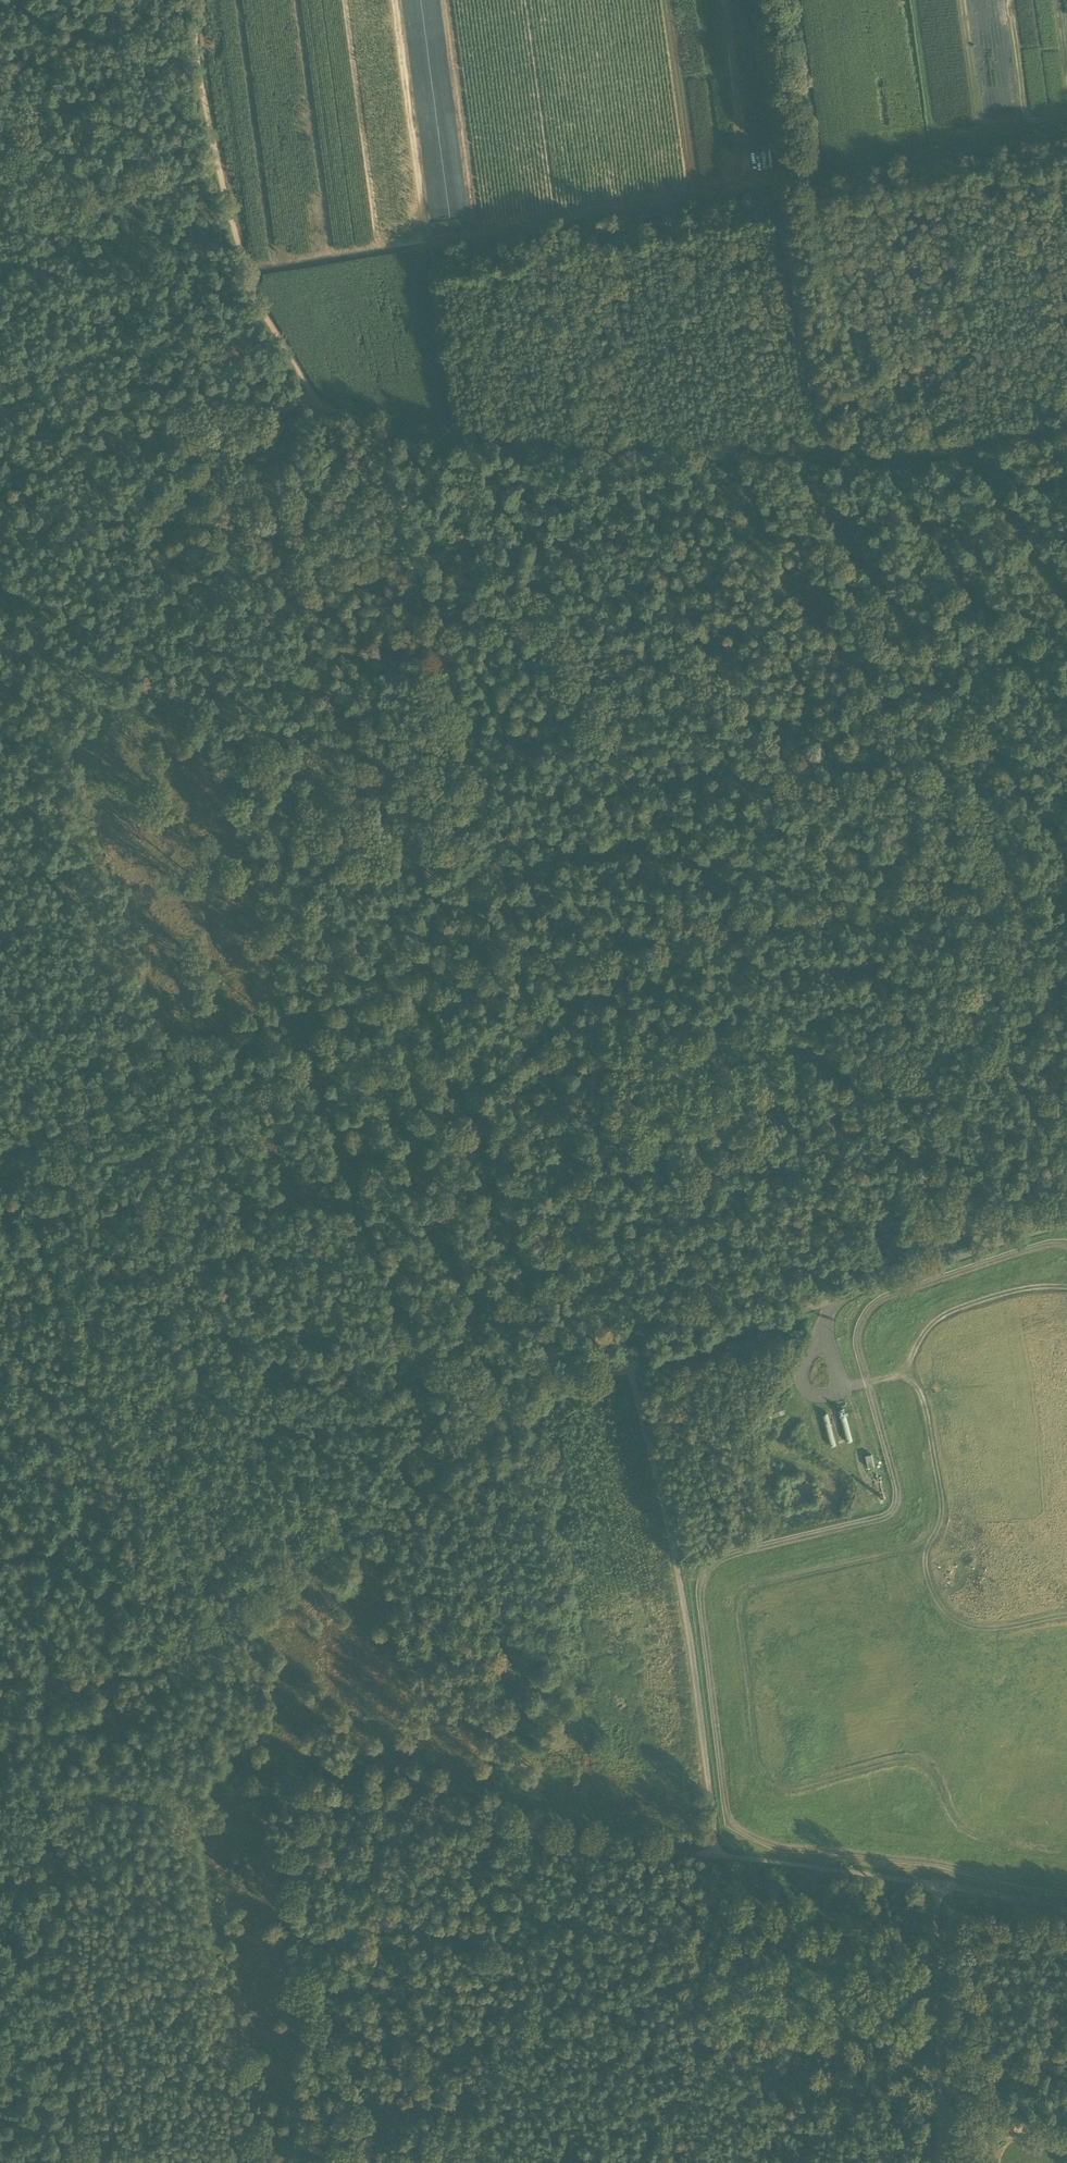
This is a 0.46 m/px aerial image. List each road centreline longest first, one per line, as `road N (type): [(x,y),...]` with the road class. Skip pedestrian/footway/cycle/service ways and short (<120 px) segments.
road 1 (unclassified): [(1066,1224),(631,1367),(682,1566),(718,1854),(1066,1903)]
road 2 (track): [(0,1163),(209,1034),(525,961),(870,906),(1066,911)]
road 3 (track): [(385,425),(413,545),(446,631),(525,961),(564,1069),(631,1367)]
road 4 (track): [(1045,131),(245,282)]
road 5 (track): [(0,1694),(191,1652),(528,1404),(631,1367)]
road 6 (track): [(0,1802),(292,1794),(718,1854)]
road 7 (track): [(385,425),(570,454),(935,452),(1066,429)]
road 8 (track): [(187,0),(194,82),(245,282),(319,413)]
road 9 (track): [(319,413),(220,393),(0,422)]
road 10 (track): [(862,453),(808,175)]
road 11 (track): [(936,1883),(944,2162)]
road 12 (track): [(821,173),(797,0)]

